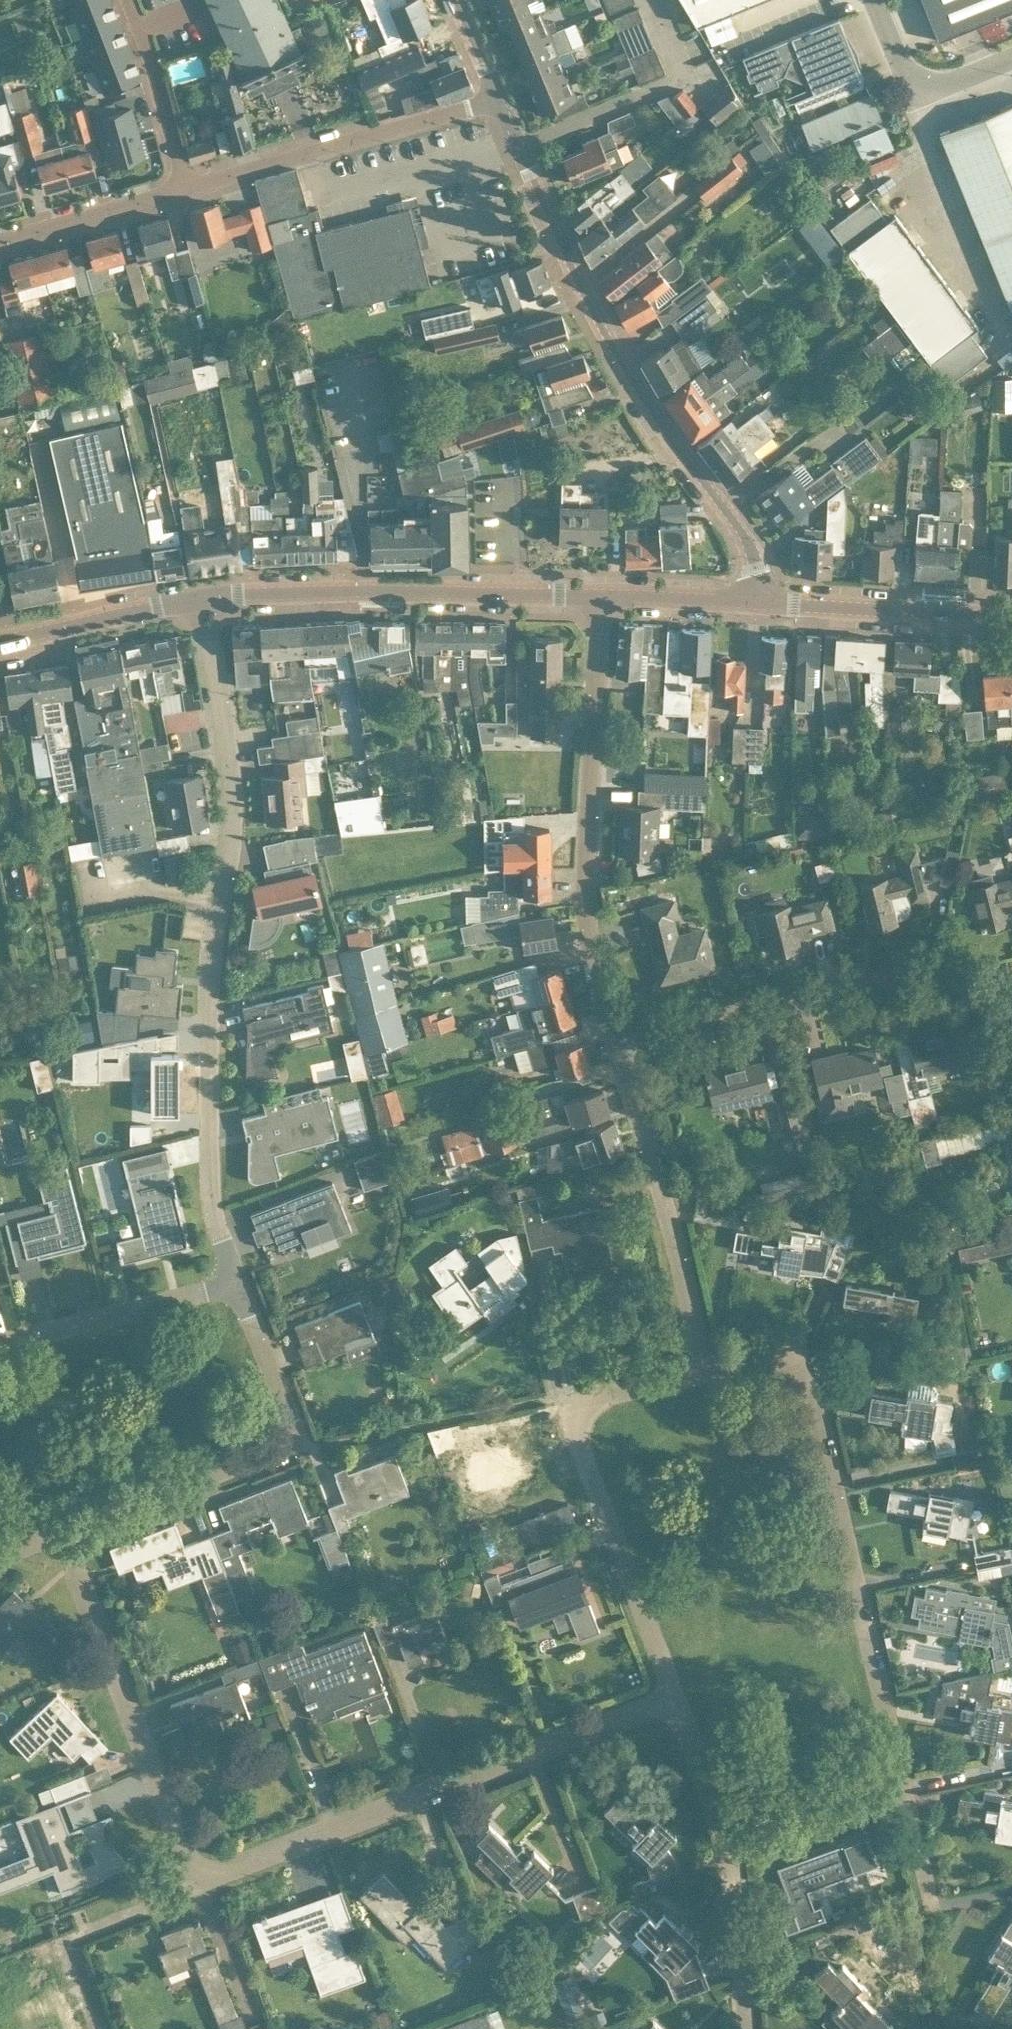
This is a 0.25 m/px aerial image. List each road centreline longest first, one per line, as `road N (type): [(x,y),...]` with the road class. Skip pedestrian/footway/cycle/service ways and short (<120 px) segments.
road 1 (residential): [(239,1284),(211,1211),(207,968),(232,802),(202,599)]
road 2 (tertiary): [(758,600),(753,552),(618,353),(500,99)]
road 3 (residential): [(901,1779),(812,1389),(790,1361),(770,1357),(706,1371)]
road 4 (residential): [(216,1874),(675,1699)]
road 5 (residential): [(615,1039),(587,921),(604,594)]
road 6 (residential): [(675,1699),(578,1428),(586,1409),(605,1395),(706,1371)]
road 7 (residential): [(615,1039),(917,968),(962,977),(1011,1015)]
road 8 (residential): [(63,1533),(277,1452),(290,1432),(289,1411),(239,1284)]
road 9 (tertiary): [(202,599),(347,590),(604,594)]
road 10 (residential): [(216,1874),(189,1862),(63,1533)]
road 11 (residential): [(706,1371),(615,1039)]
road 12 (residential): [(500,99),(187,189)]
road 13 (tertiary): [(1011,613),(758,600)]
road 14 (residential): [(239,1284),(0,1343)]
road 15 (tertiary): [(0,642),(202,599)]
road 16 (residential): [(187,189),(128,0)]
road 17 (residential): [(187,189),(0,242)]
road 18 (tertiary): [(1011,60),(949,86),(924,83),(902,64),(876,0)]
road 19 (residential): [(745,2028),(729,1840)]
road 20 (residential): [(729,1840),(901,1779)]
road 21 (tertiary): [(604,594),(758,600)]
road 22 (residential): [(729,1840),(675,1699)]
road 23 (residential): [(82,1930),(216,1874)]
road 24 (residential): [(930,1905),(901,1779)]

